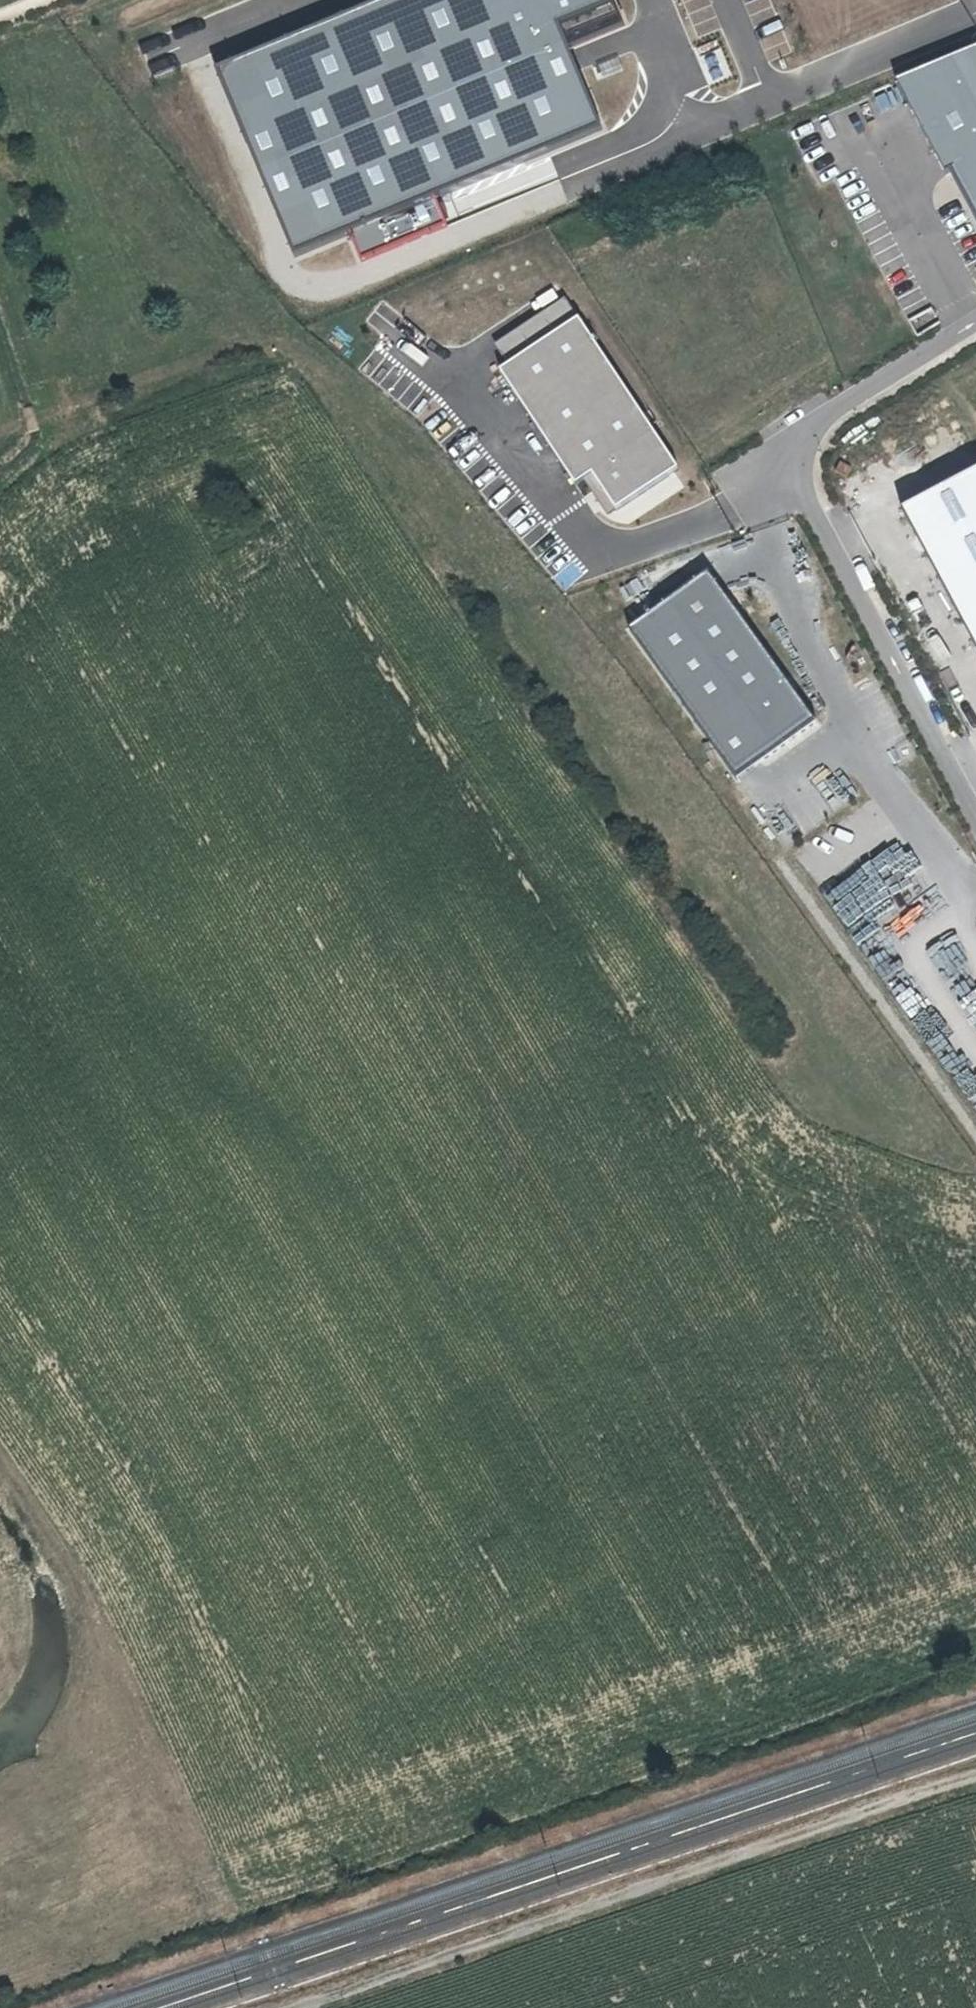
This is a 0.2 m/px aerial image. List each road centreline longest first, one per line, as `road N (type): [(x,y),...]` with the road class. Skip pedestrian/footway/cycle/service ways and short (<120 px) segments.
road 1 (track): [(290,2007),(975,1776)]
road 2 (unclassified): [(975,817),(791,465),(811,426),(975,322)]

